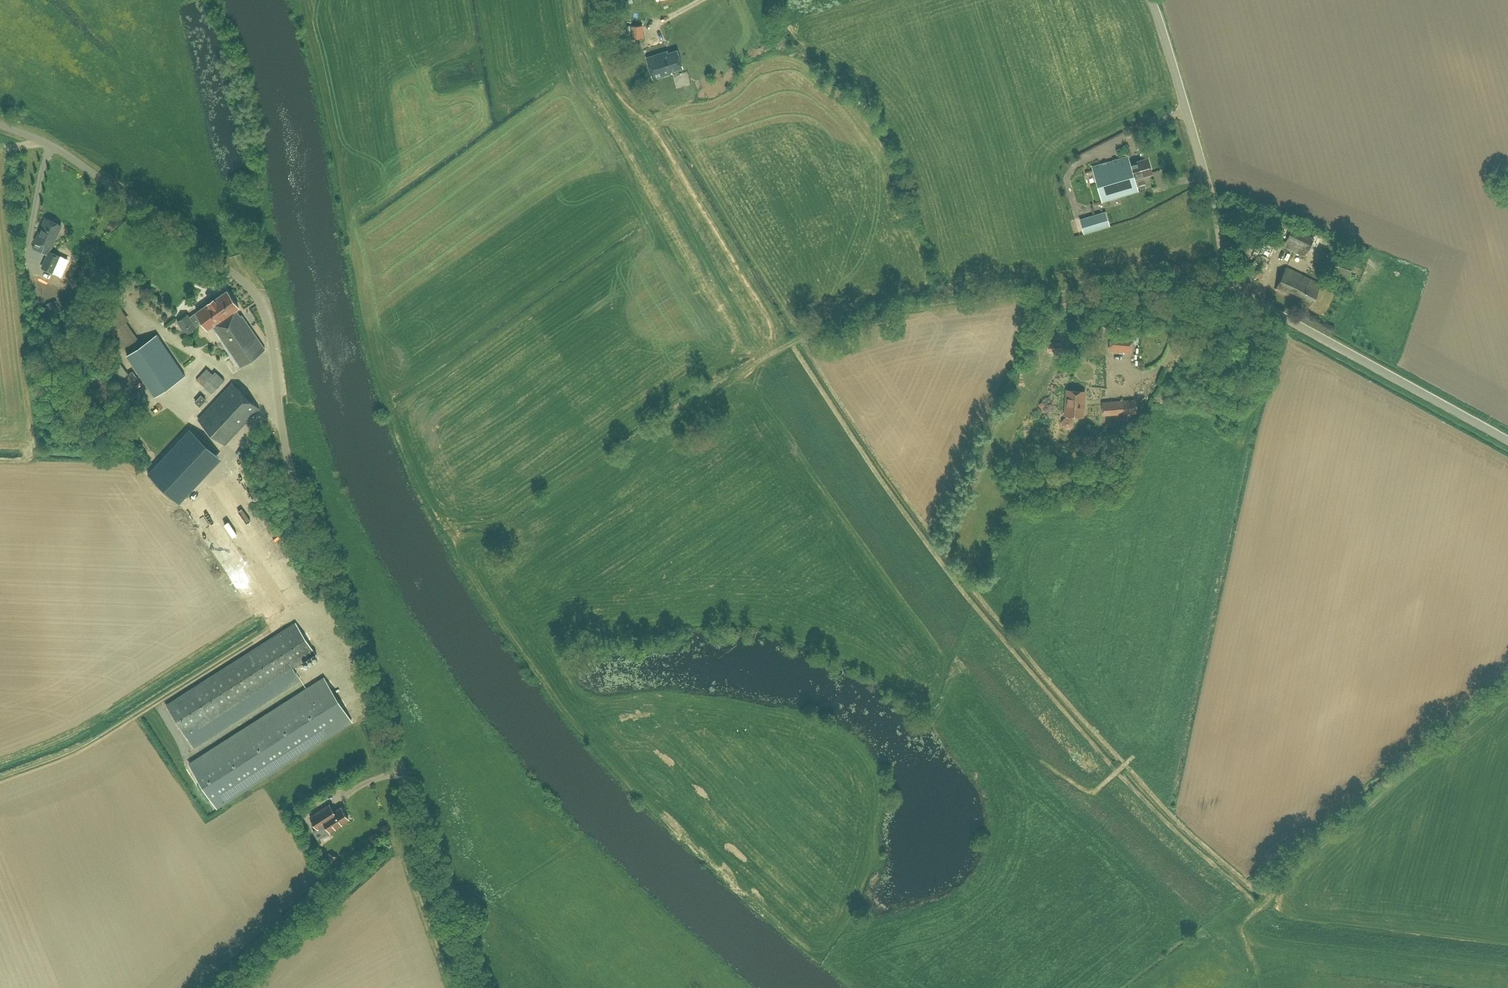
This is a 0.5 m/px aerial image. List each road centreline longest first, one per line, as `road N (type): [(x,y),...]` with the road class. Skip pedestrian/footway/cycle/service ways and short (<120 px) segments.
road 1 (unclassified): [(474,987),(293,470),(259,300),(217,260),(74,159),(0,127)]
road 2 (unclassified): [(1507,438),(1299,326),(1240,286),(1148,0)]
road 3 (track): [(1235,277),(924,299),(831,320),(671,416)]
road 4 (track): [(1507,967),(1335,948)]

